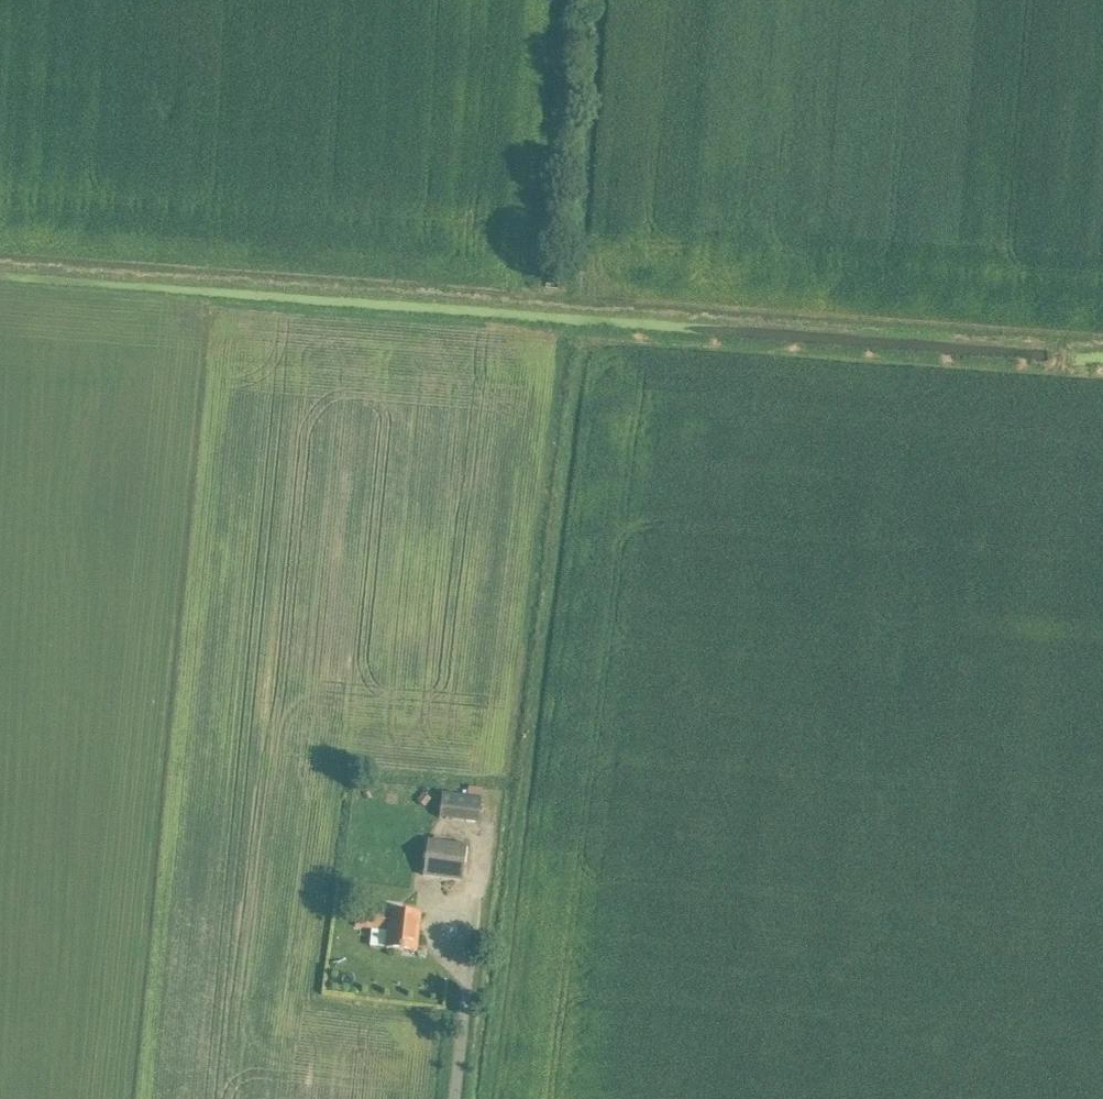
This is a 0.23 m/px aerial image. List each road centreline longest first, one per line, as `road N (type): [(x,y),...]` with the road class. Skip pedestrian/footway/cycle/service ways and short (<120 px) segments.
road 1 (track): [(460,1098),(479,928)]

